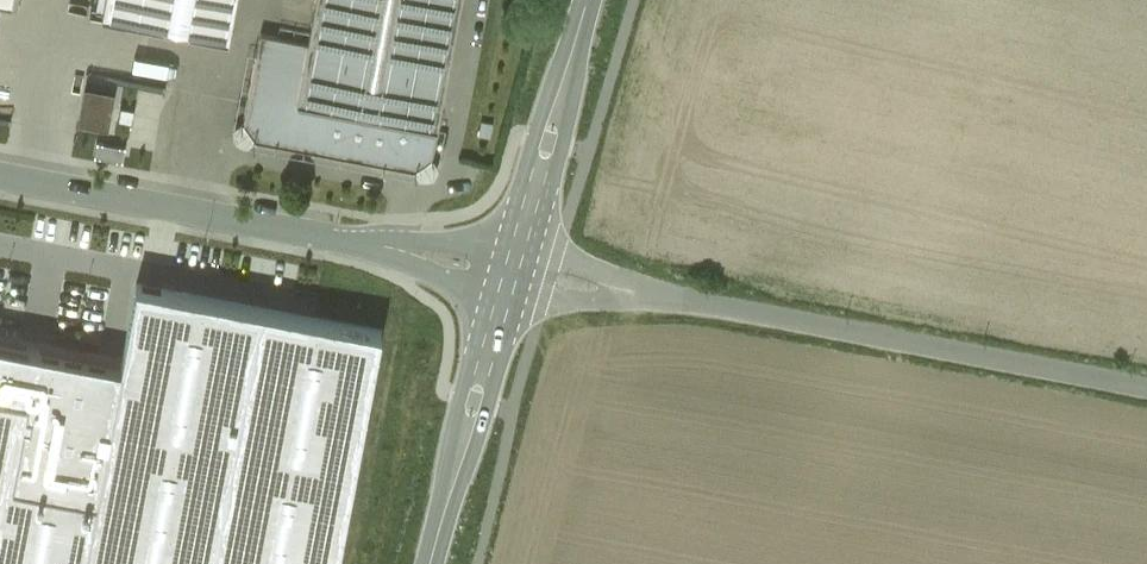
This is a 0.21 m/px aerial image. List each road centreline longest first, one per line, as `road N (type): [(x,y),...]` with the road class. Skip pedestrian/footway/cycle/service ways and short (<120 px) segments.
road 1 (unclassified): [(1146,392),(510,273)]
road 2 (unclassified): [(510,273),(0,176)]
road 3 (tertiary): [(431,563),(510,273)]
road 4 (tertiary): [(510,273),(589,0)]

